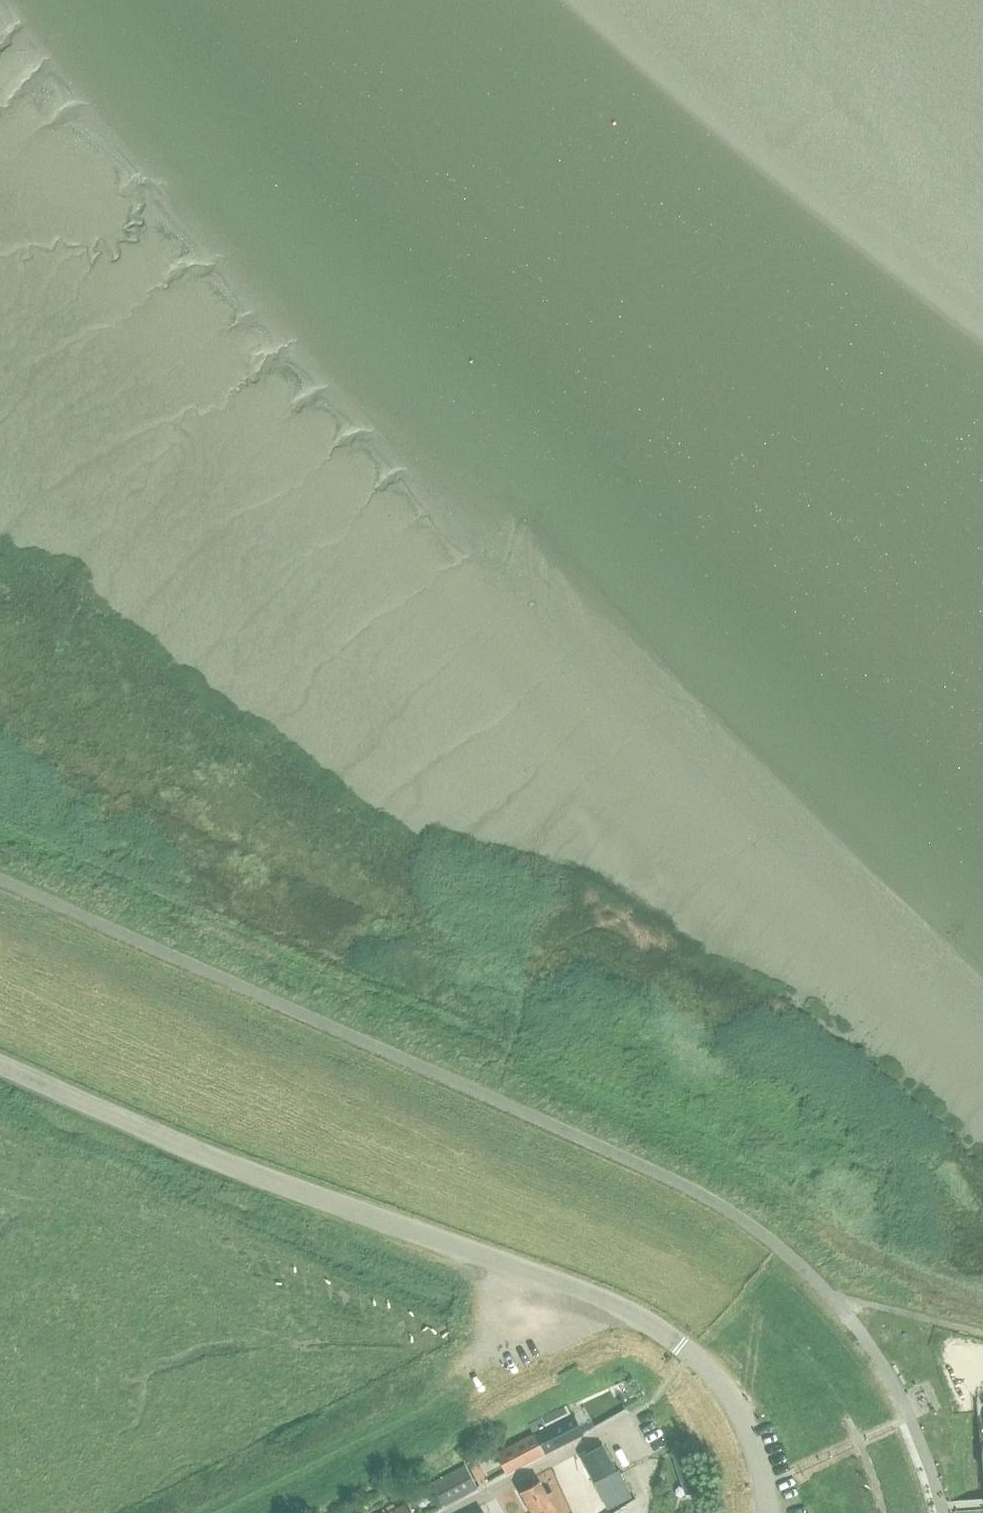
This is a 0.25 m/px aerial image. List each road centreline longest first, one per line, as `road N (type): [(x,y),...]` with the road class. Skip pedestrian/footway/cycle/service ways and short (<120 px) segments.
road 1 (unclassified): [(693,1352),(576,1287),(286,1185),(0,1066)]
road 2 (residential): [(453,1512),(618,1424)]
road 3 (residential): [(766,1512),(734,1405),(693,1352)]

